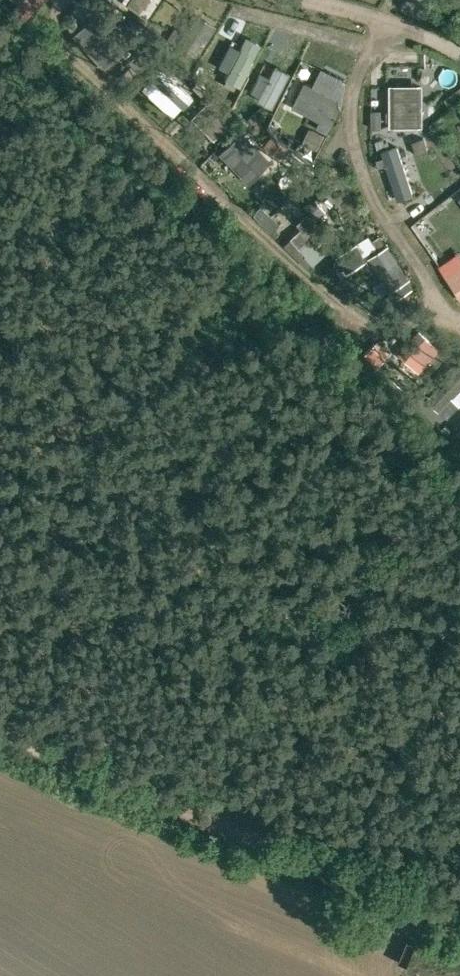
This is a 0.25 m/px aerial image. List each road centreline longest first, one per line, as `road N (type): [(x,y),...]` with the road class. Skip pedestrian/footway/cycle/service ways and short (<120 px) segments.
road 1 (track): [(459,927),(0,742)]

